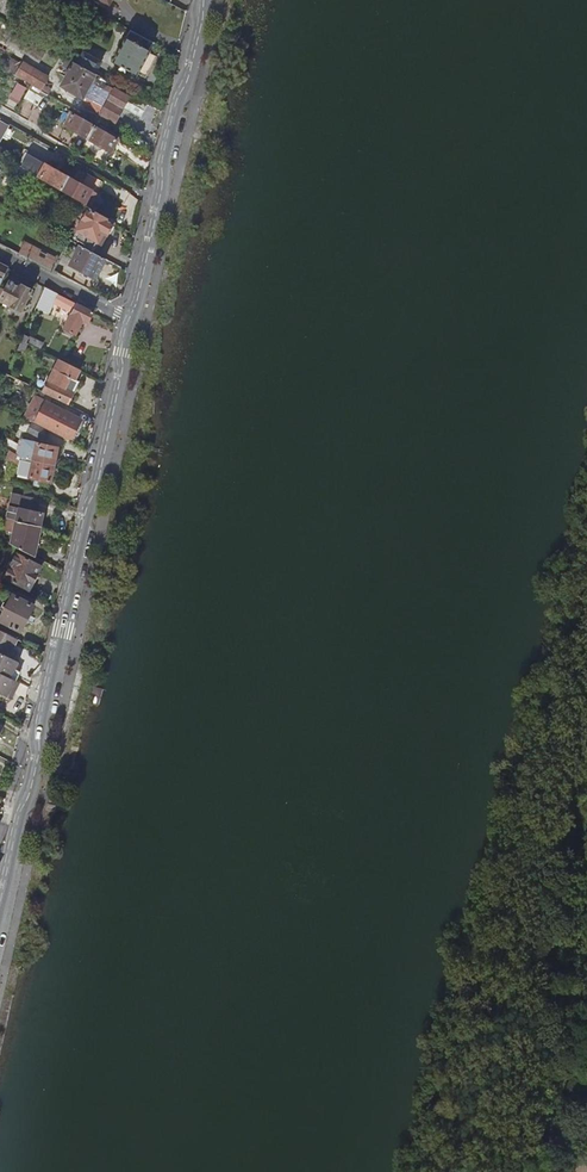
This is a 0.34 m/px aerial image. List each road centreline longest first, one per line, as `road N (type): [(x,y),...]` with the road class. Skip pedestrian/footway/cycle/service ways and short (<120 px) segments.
road 1 (secondary): [(5,880),(31,792),(129,320)]
road 2 (secondary): [(159,205),(165,148),(204,0)]
road 3 (residential): [(159,205),(0,113)]
road 4 (residential): [(0,253),(129,320)]

